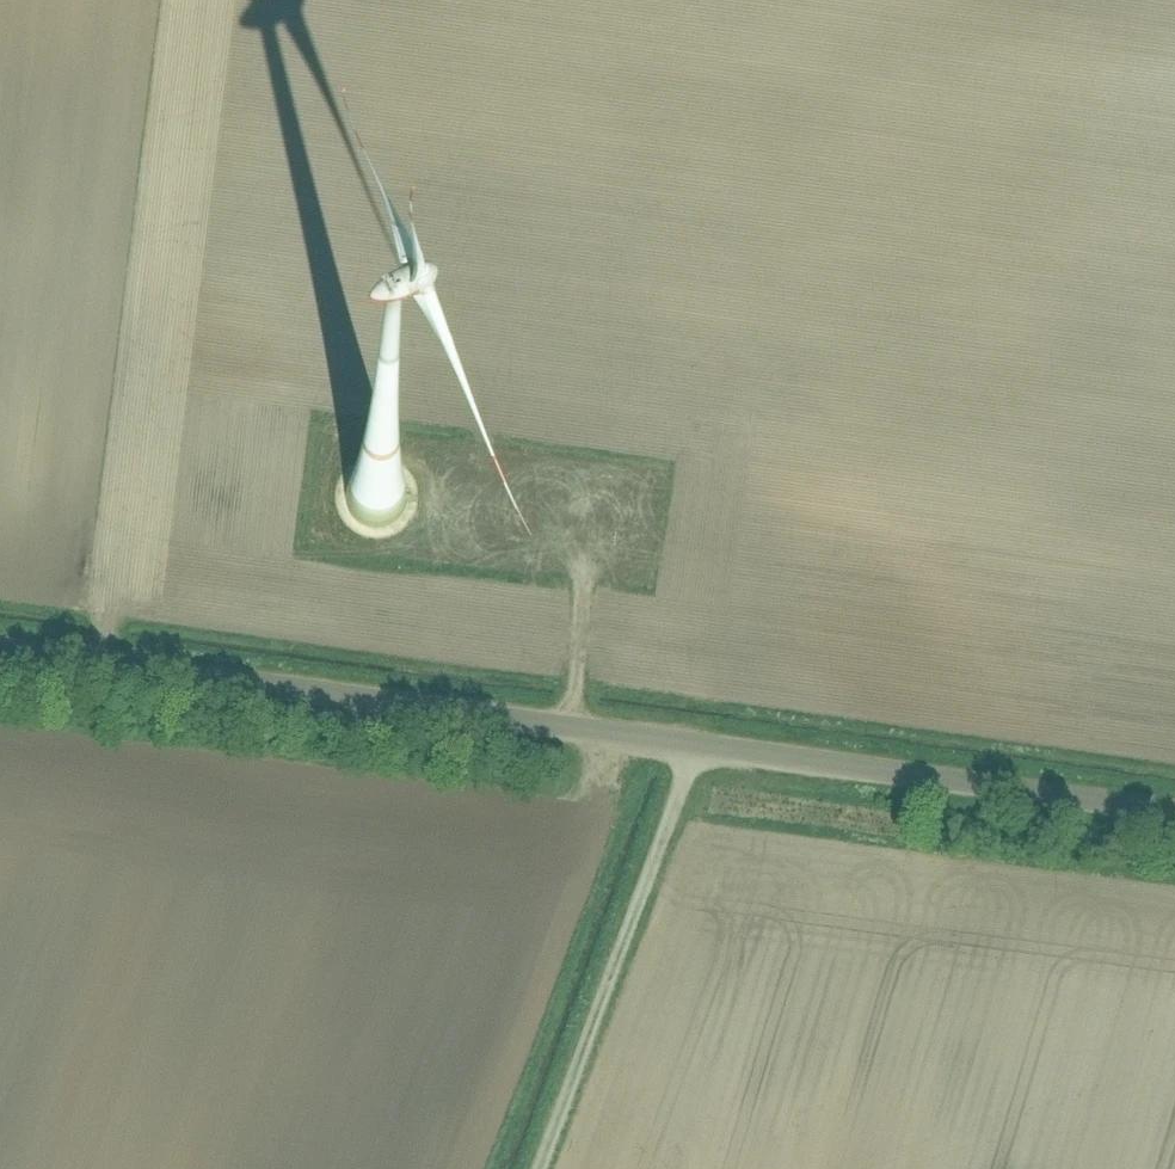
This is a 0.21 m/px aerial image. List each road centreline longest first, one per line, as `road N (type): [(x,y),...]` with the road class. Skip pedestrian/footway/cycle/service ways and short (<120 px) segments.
road 1 (unclassified): [(0,646),(1174,806)]

